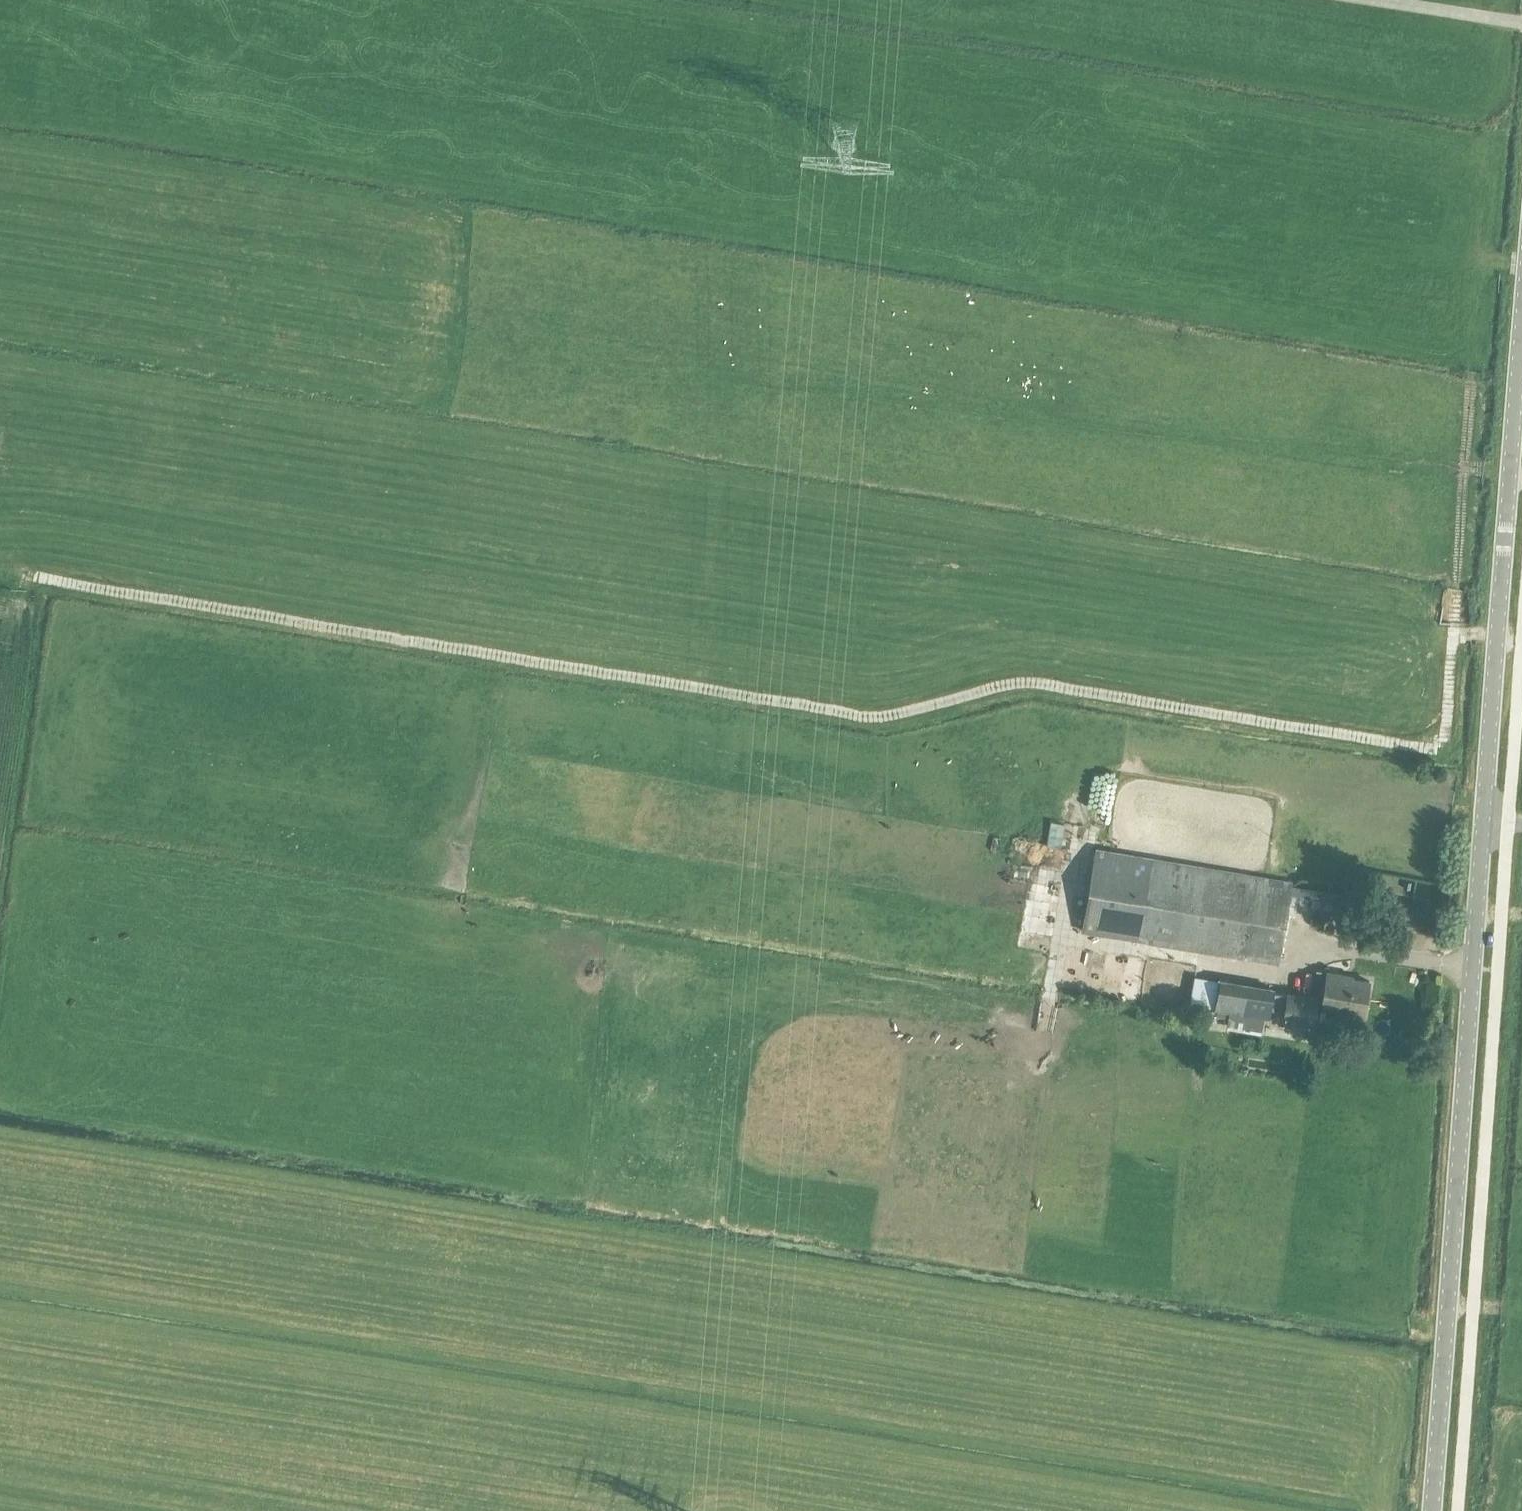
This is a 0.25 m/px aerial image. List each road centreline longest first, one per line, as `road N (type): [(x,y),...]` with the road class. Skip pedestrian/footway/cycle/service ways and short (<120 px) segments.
road 1 (tertiary): [(1432,1510),(1484,819)]
road 2 (tertiary): [(1484,819),(1521,333)]
road 3 (track): [(1379,0),(1521,22)]

